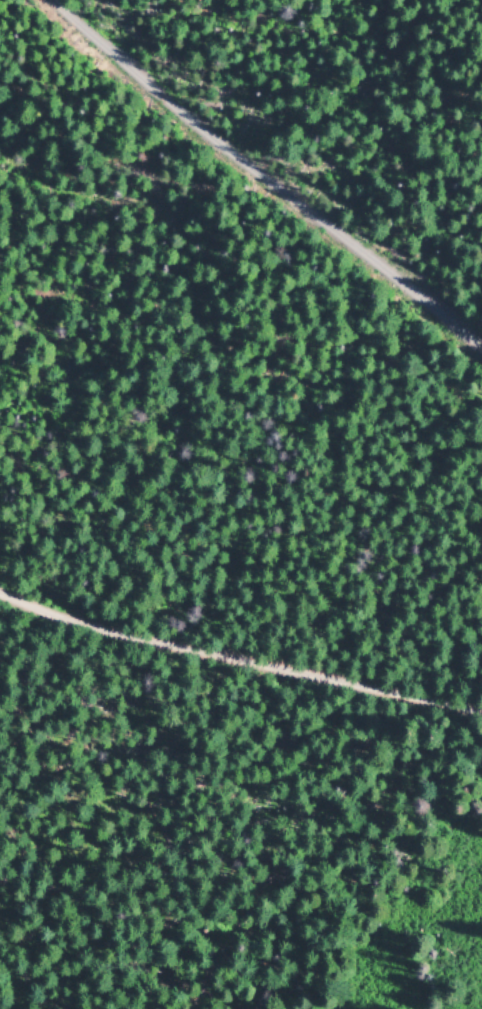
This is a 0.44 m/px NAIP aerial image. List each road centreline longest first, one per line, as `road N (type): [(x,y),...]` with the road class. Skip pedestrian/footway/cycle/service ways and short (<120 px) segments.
road 1 (residential): [(0,594),(78,623),(235,662),(373,677),(481,708)]
road 2 (track): [(481,299),(219,116),(124,0)]

